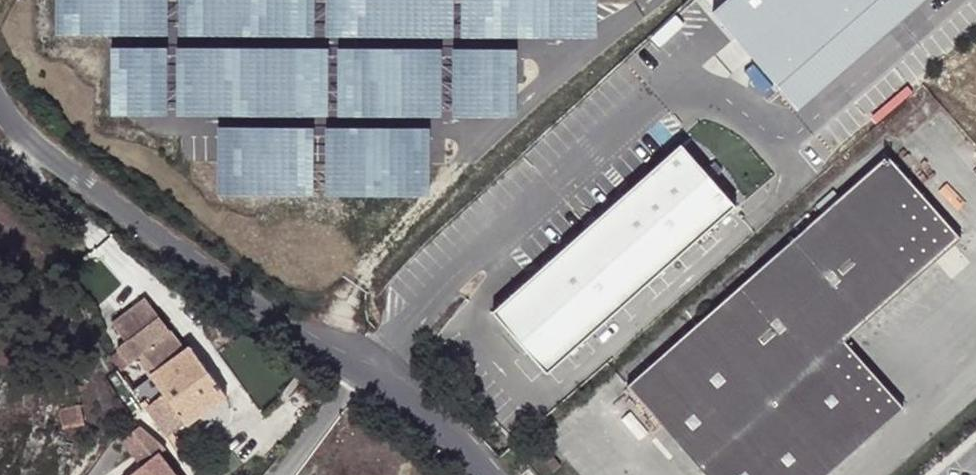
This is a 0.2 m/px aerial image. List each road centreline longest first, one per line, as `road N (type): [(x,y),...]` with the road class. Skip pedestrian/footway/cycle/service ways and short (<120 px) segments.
road 1 (unclassified): [(483,474),(396,395),(81,181),(0,105)]

